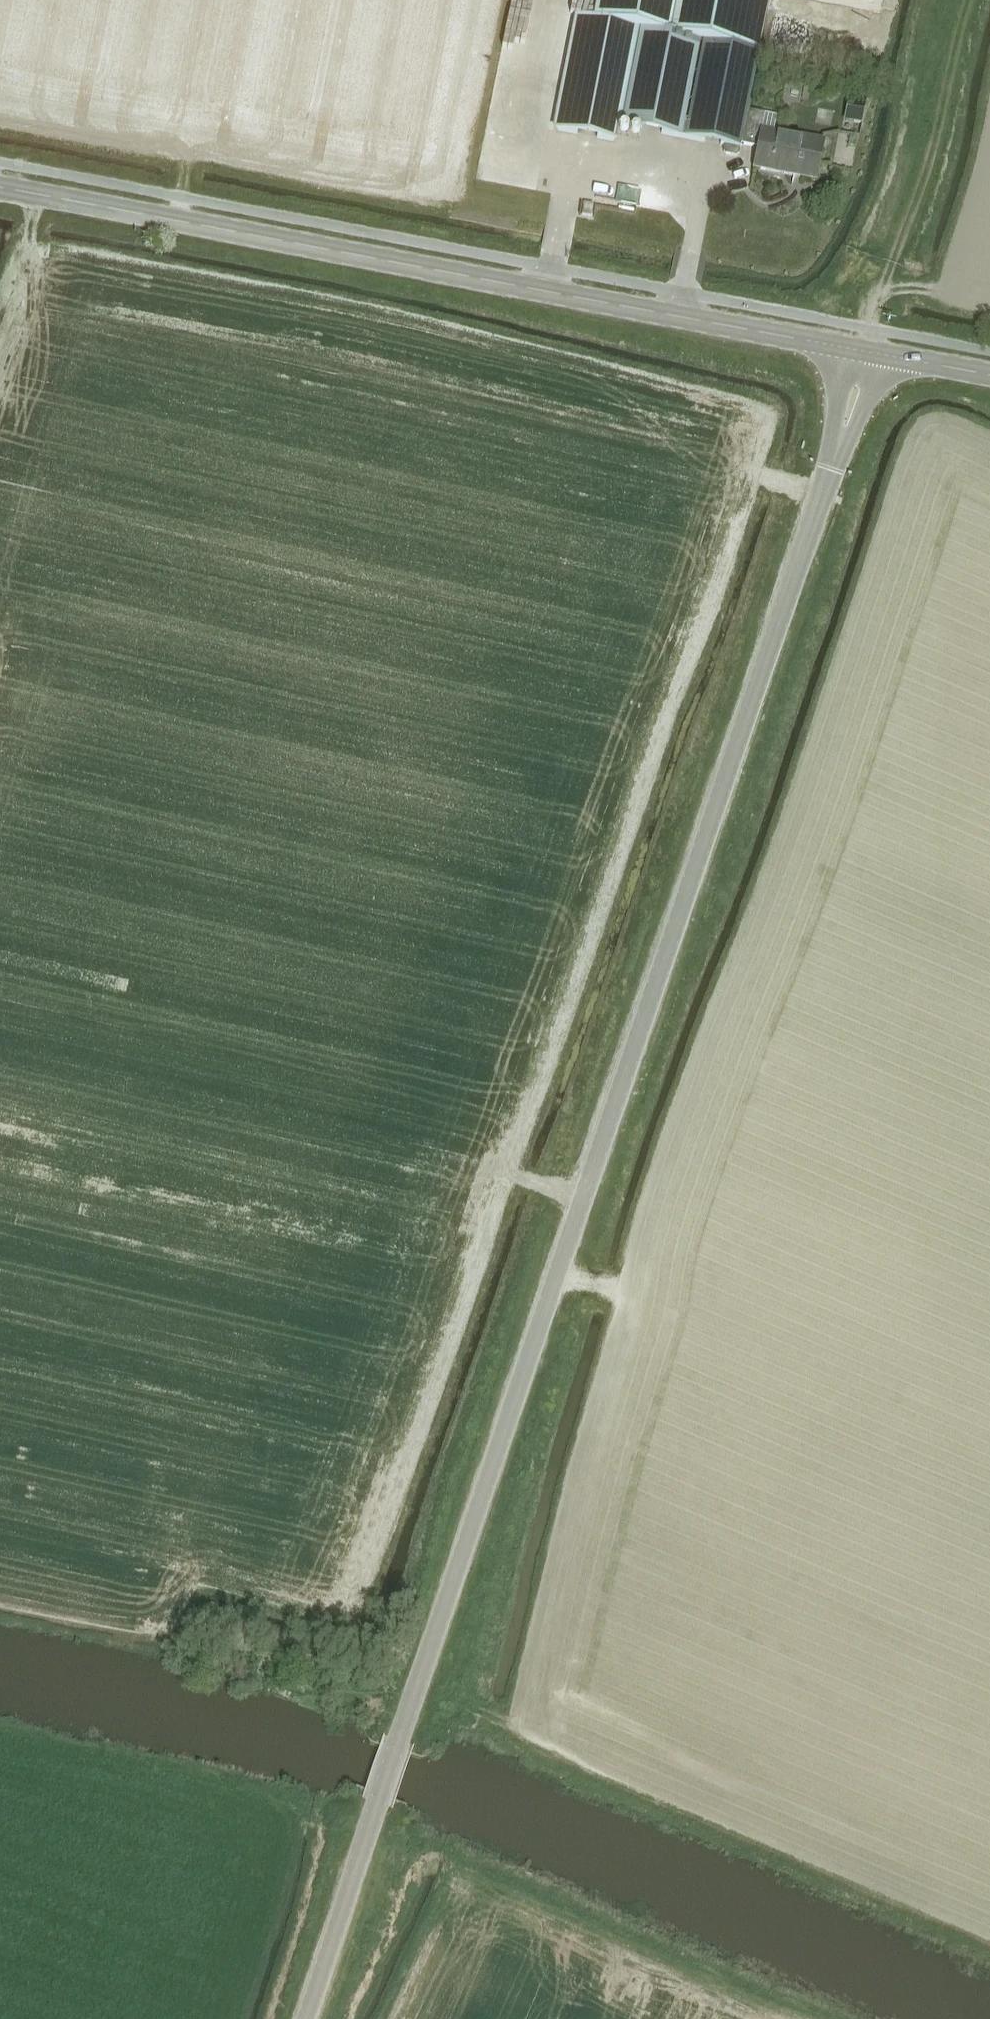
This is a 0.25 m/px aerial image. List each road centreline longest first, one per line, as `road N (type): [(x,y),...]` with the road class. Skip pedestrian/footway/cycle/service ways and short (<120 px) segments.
road 1 (tertiary): [(306,2018),(839,444)]
road 2 (secondary): [(871,350),(0,184)]
road 3 (track): [(964,0),(874,326)]
road 4 (secondary): [(989,373),(871,350)]

